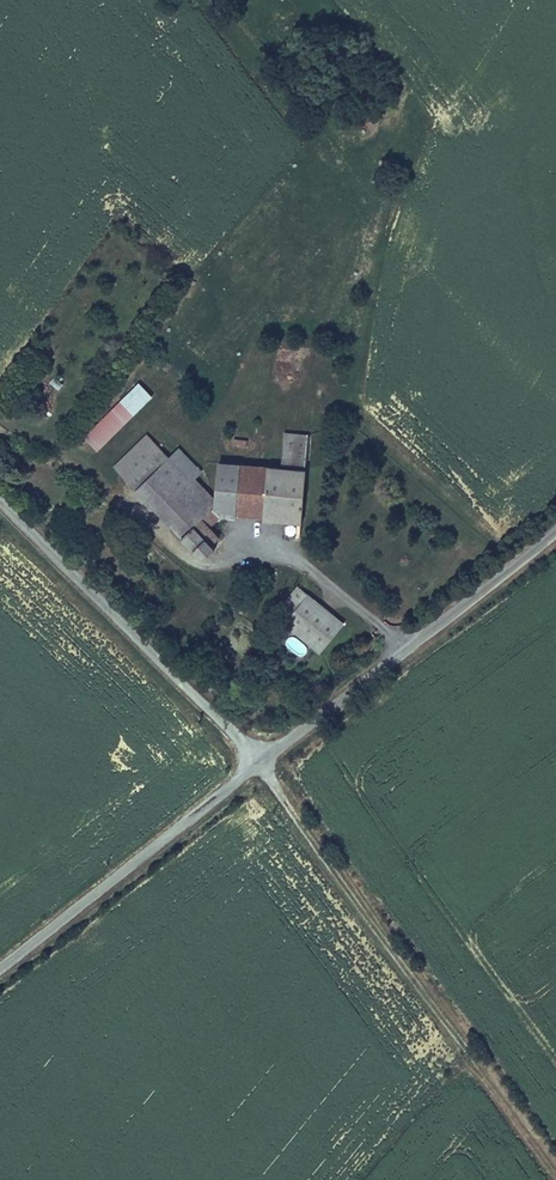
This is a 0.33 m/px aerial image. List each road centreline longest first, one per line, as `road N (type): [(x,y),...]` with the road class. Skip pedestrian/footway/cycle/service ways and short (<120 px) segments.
road 1 (unclassified): [(555,531),(260,762)]
road 2 (unclassified): [(260,762),(0,504)]
road 3 (unclassified): [(260,762),(0,969)]

